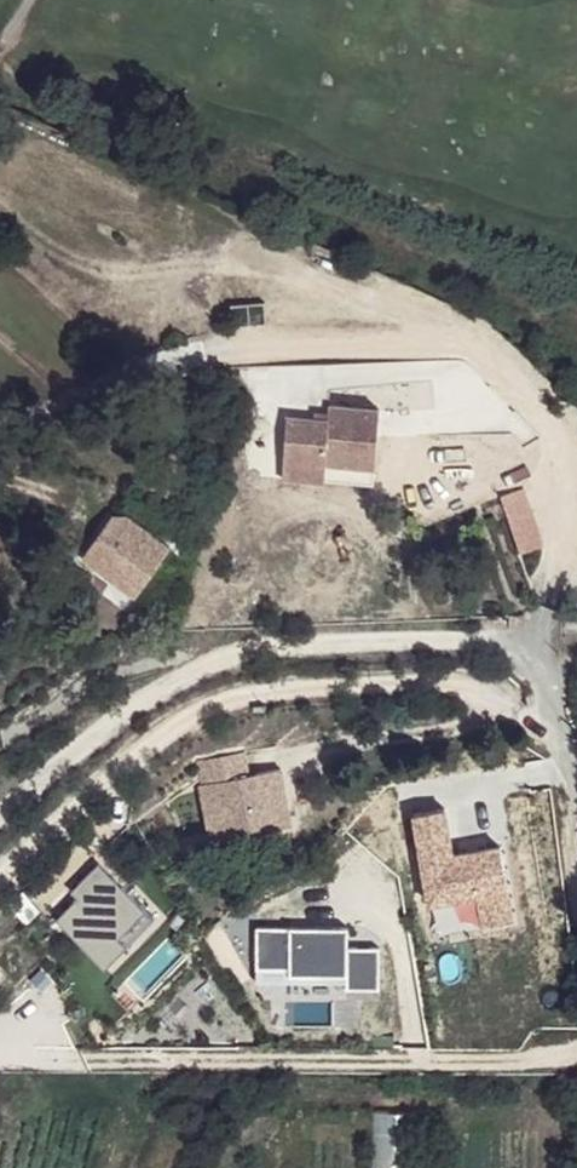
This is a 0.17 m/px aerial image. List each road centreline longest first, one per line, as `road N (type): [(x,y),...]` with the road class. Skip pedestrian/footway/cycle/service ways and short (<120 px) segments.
road 1 (track): [(541,646),(244,664),(156,692),(0,834)]
road 2 (unclassified): [(576,806),(541,646),(576,636)]

